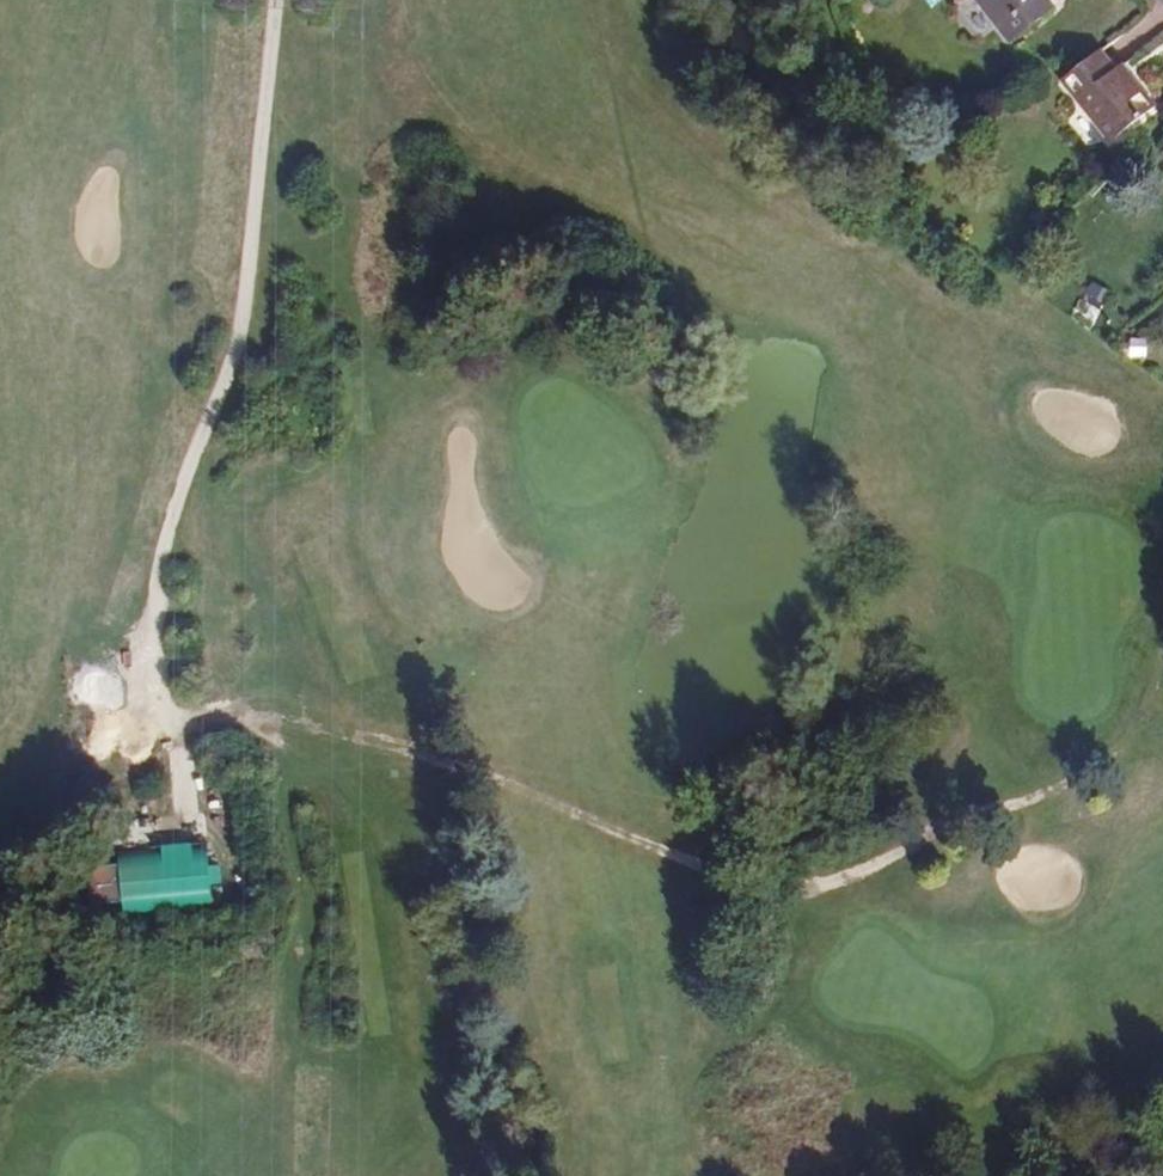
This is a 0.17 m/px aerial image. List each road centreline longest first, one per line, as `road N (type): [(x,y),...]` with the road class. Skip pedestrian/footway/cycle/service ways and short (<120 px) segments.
road 1 (track): [(273,0),(239,327),(162,553),(168,734),(187,809)]

